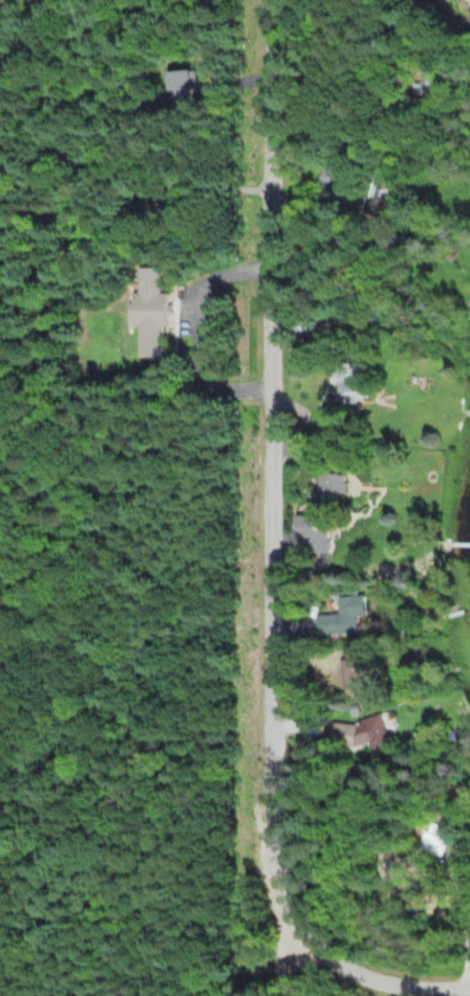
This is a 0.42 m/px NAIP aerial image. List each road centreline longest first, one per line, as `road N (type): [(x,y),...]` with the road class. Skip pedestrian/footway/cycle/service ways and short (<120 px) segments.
road 1 (residential): [(469,992),(396,991),(334,961),(299,925),(275,853),(272,0)]

